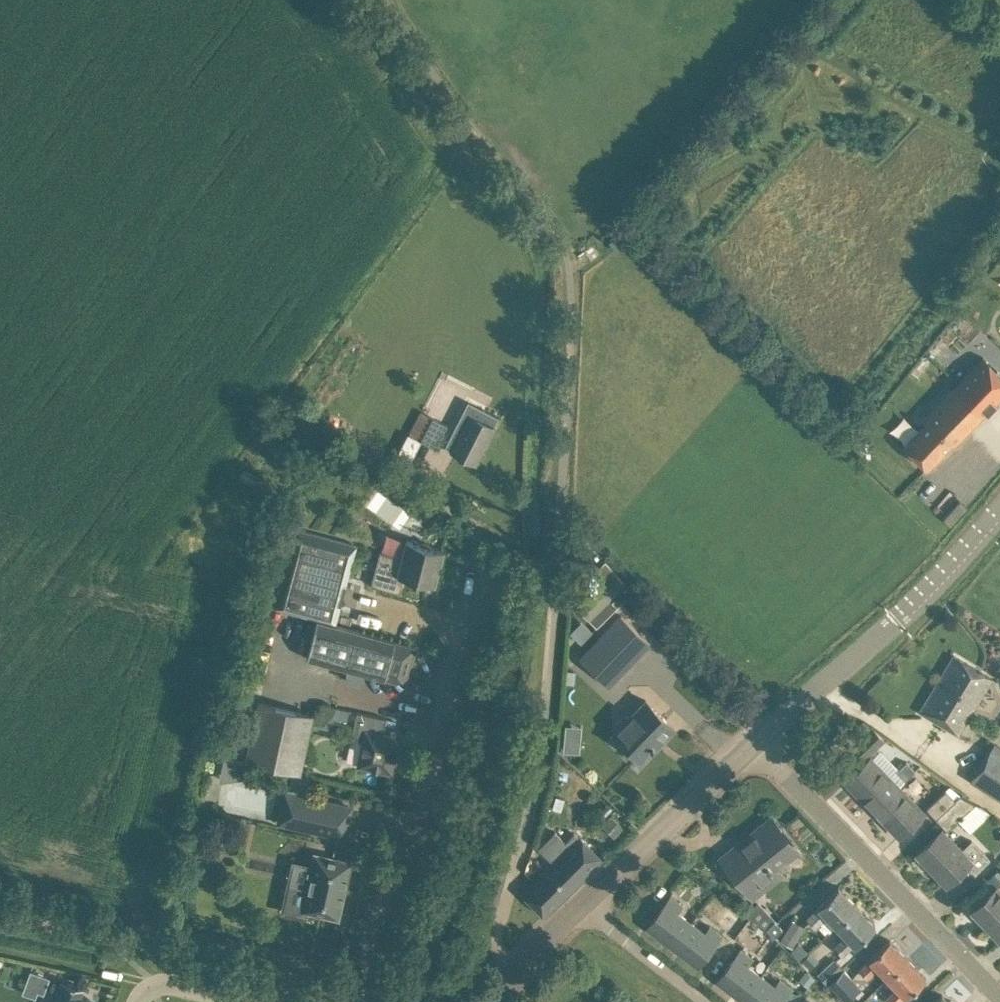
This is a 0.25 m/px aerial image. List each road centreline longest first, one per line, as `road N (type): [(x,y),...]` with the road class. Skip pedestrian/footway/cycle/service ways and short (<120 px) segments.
road 1 (residential): [(356,1001),(365,957),(427,795),(478,561)]
road 2 (residential): [(513,972),(495,948),(538,764),(558,553)]
road 3 (unclassified): [(999,993),(755,745)]
road 4 (tertiary): [(755,745),(898,620),(999,509)]
road 5 (tertiary): [(580,904),(755,745)]
road 6 (residential): [(706,1001),(580,904)]

